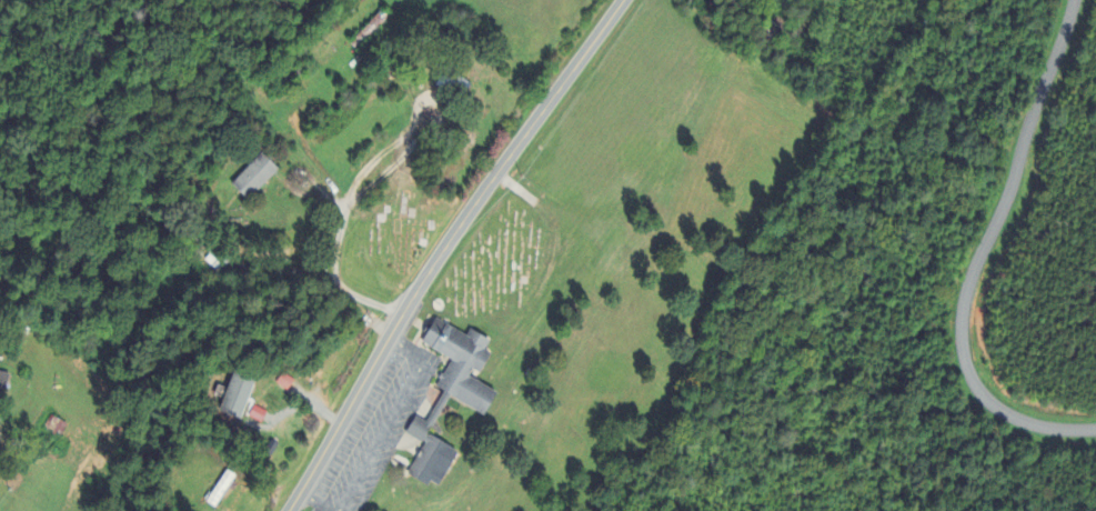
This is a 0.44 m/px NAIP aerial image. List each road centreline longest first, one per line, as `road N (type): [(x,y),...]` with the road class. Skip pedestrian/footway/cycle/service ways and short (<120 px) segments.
road 1 (tertiary): [(290,510),(460,226),(622,0)]
road 2 (residential): [(1081,0),(967,324),(985,391),(1013,418),(1064,433),(1095,431)]
road 3 (residential): [(403,318),(338,280),(333,264),(346,199)]

